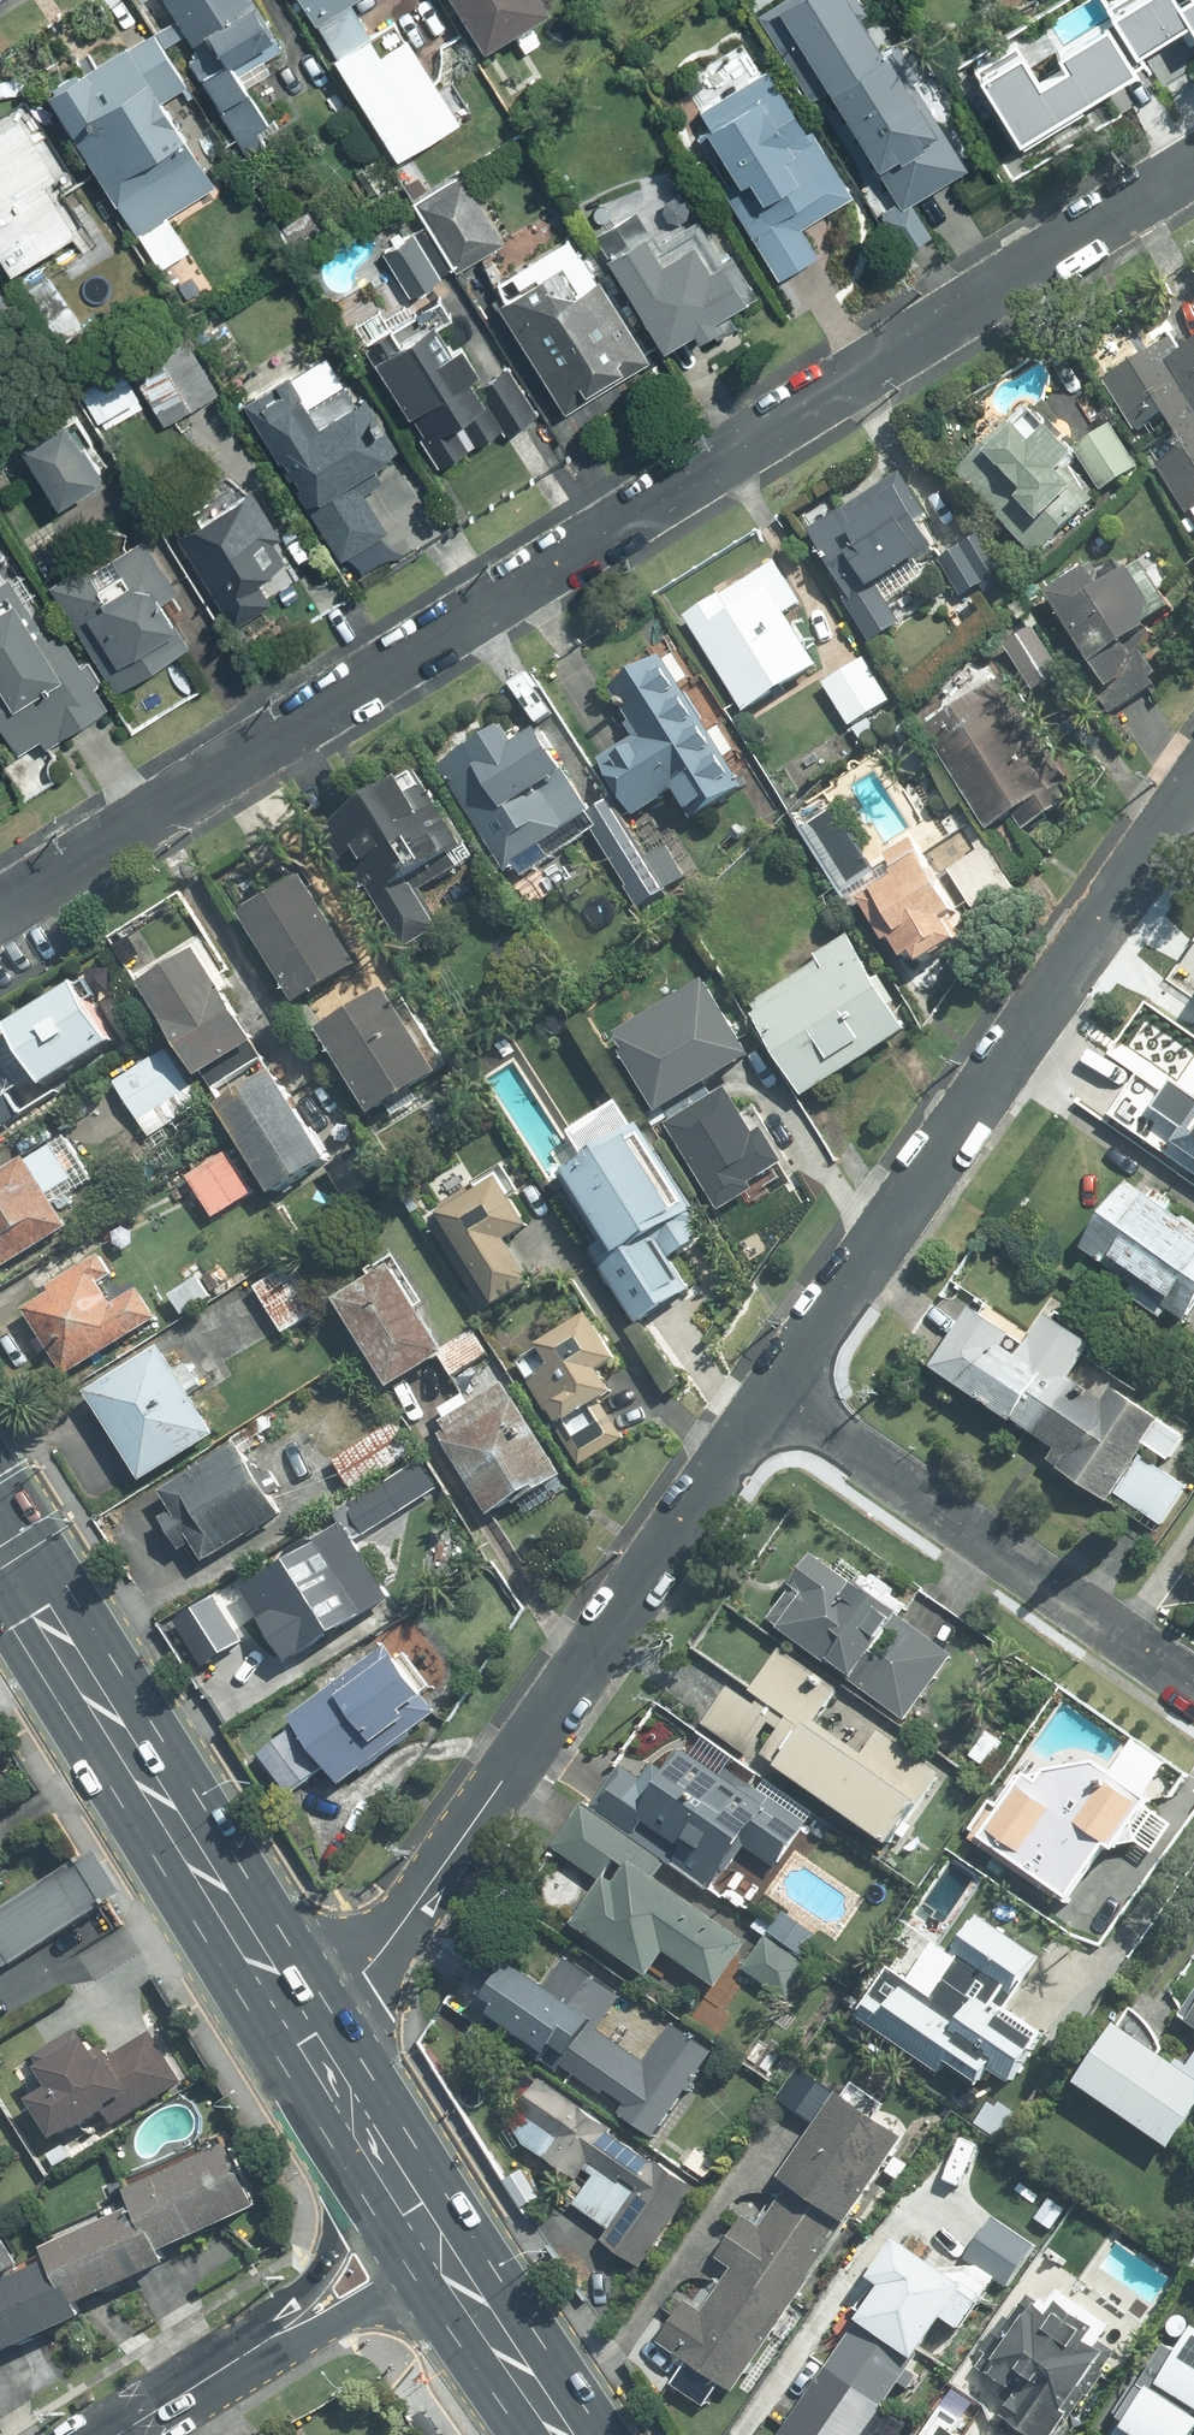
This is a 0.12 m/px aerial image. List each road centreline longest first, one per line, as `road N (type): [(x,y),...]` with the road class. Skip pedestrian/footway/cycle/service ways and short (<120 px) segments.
road 1 (residential): [(0,908),(1193,163)]
road 2 (residential): [(301,2029),(402,1923),(774,1393)]
road 3 (residential): [(774,1393),(1193,786)]
road 4 (primary): [(0,1542),(301,2029)]
road 5 (residential): [(1193,1683),(774,1393)]
road 6 (tertiary): [(234,2360),(310,2287),(334,2245),(369,2138)]
road 7 (tertiary): [(449,2267),(234,2360)]
road 8 (primary): [(449,2267),(560,2434)]
road 9 (primary): [(369,2138),(449,2267)]
road 10 (tertiary): [(234,2360),(114,2434)]
road 11 (primary): [(301,2029),(369,2138)]

